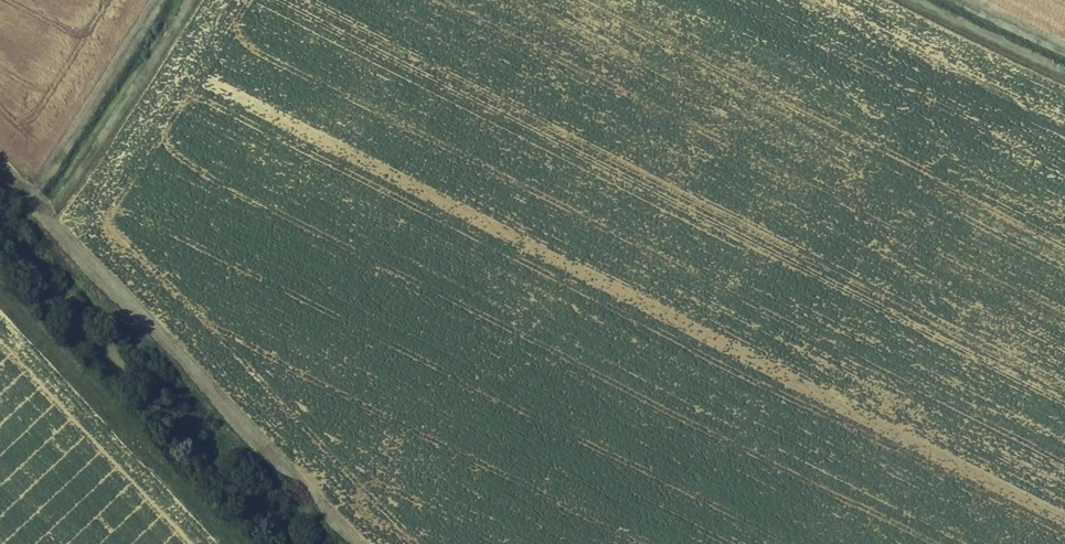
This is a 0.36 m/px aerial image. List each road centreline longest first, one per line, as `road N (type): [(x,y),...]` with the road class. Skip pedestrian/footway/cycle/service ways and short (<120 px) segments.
road 1 (track): [(1064,79),(903,0)]

